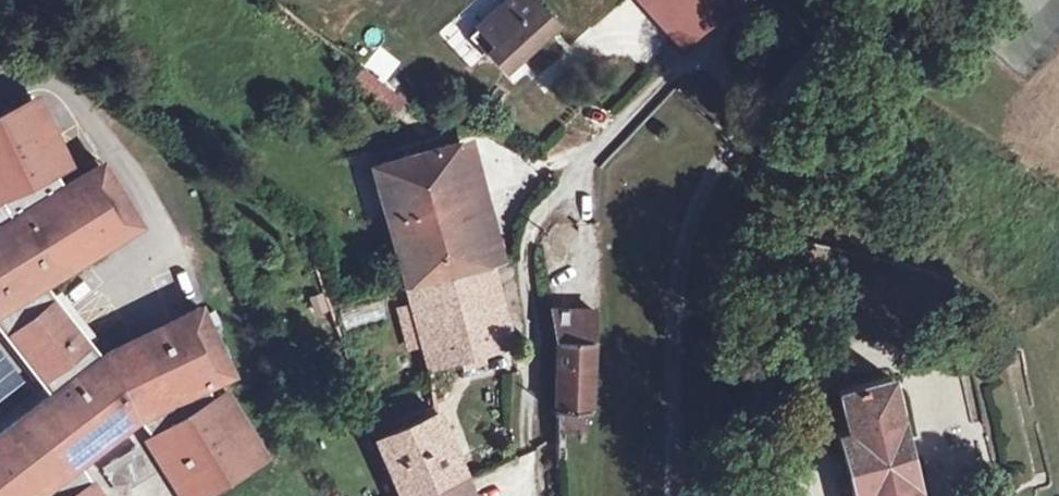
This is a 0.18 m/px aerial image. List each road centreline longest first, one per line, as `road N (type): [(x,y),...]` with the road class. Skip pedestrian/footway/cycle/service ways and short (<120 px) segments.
road 1 (residential): [(523,442),(535,350),(527,232),(544,203),(742,0)]
road 2 (unclassified): [(0,78),(41,78),(143,191),(154,253),(111,284)]

